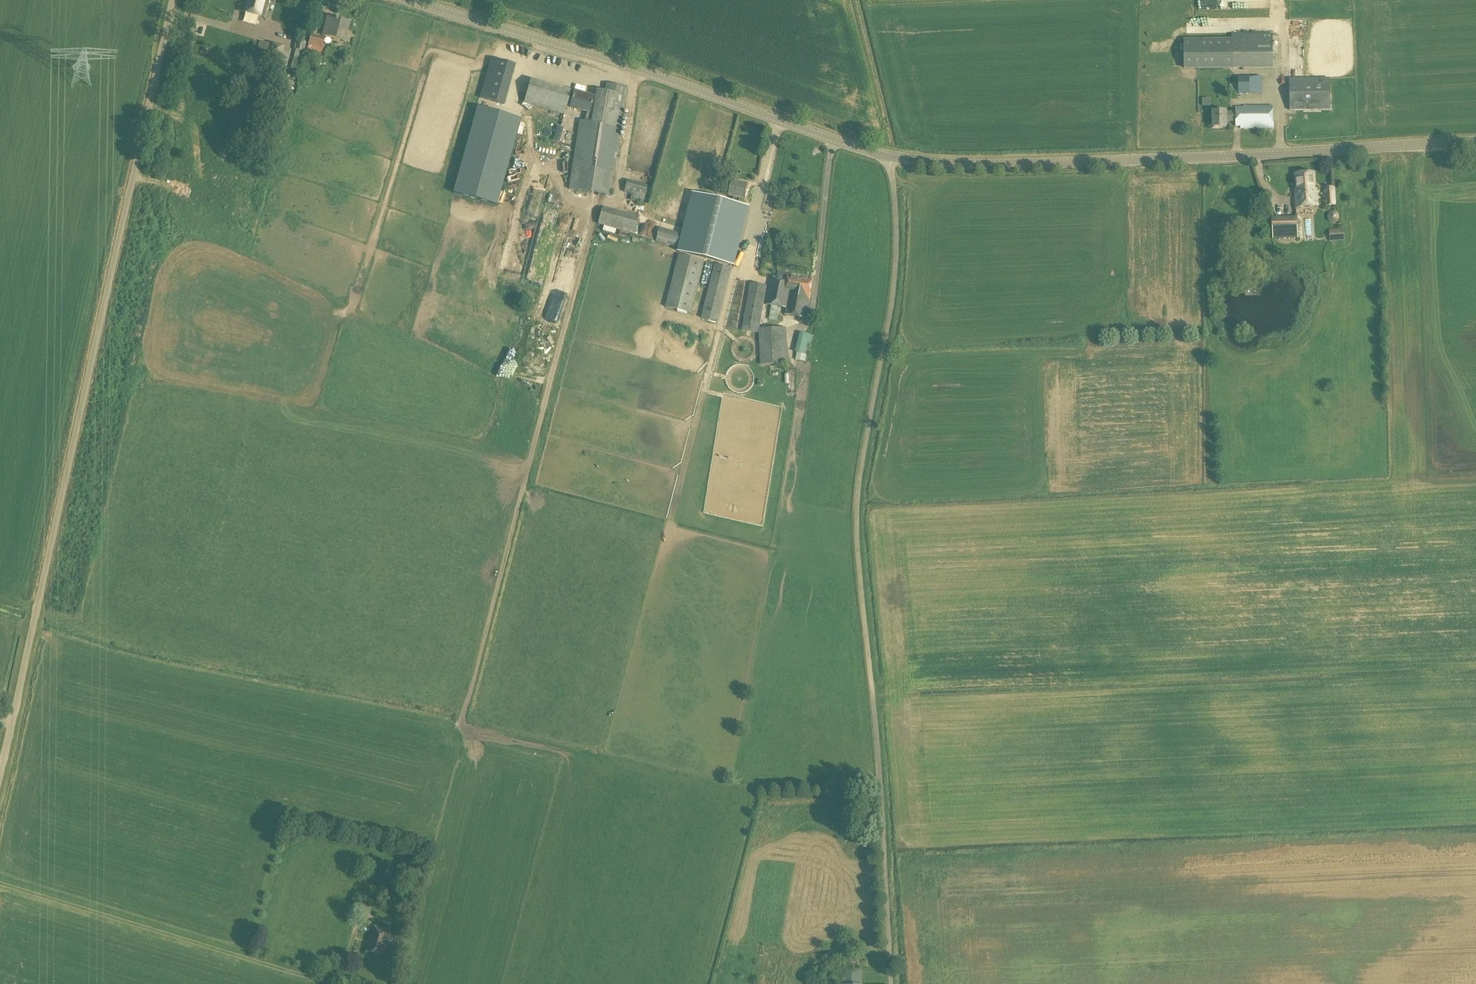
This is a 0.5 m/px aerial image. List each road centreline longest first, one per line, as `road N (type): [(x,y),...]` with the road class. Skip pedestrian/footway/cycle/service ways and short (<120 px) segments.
road 1 (unclassified): [(173,0),(0,780)]
road 2 (tertiary): [(1031,163),(922,160),(863,149),(409,0)]
road 3 (tertiary): [(1031,163),(1475,142)]

